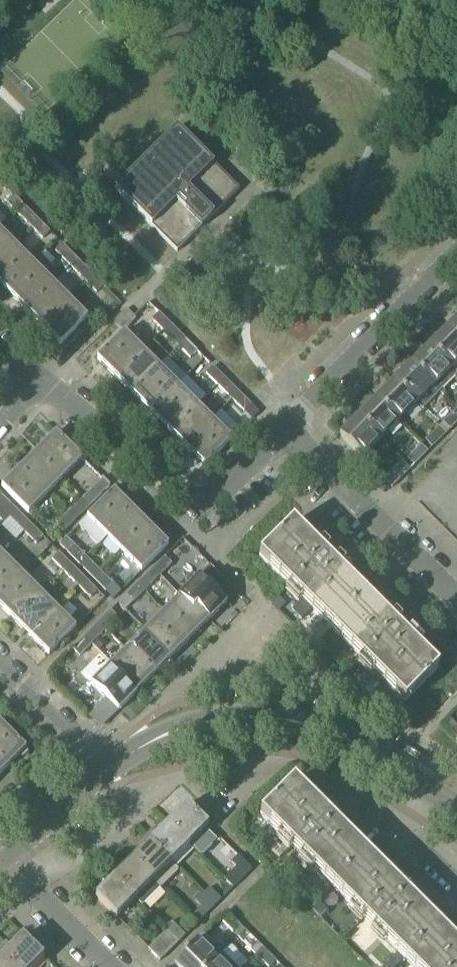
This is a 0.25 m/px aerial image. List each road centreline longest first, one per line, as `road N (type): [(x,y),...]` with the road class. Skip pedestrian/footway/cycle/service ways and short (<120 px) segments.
road 1 (residential): [(433,790),(348,740),(280,719),(188,727),(104,772)]
road 2 (residential): [(286,432),(204,508),(41,377)]
road 3 (residential): [(456,258),(286,432)]
road 4 (residential): [(456,601),(286,432)]
road 5 (residential): [(104,772),(0,668)]
road 6 (residential): [(103,966),(1,865)]
road 7 (residential): [(104,772),(1,865)]
road 8 (residential): [(456,897),(404,845),(433,790)]

